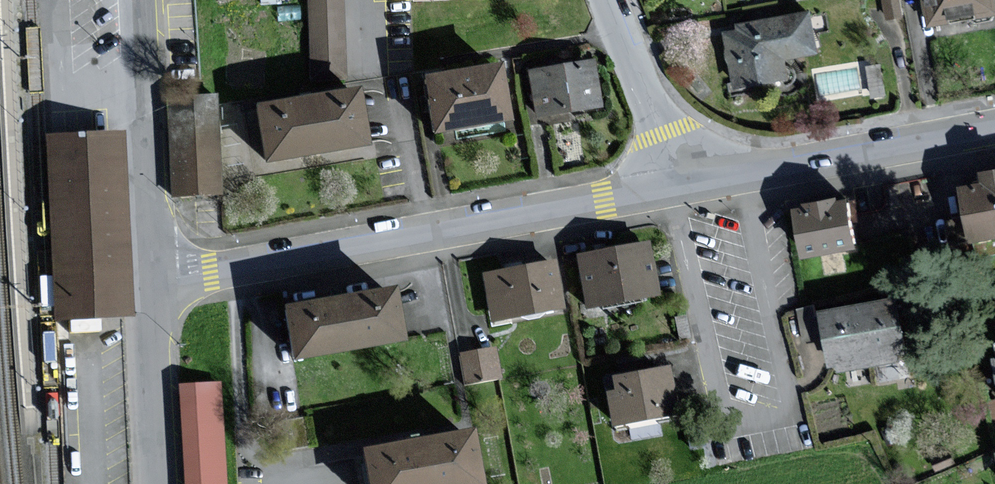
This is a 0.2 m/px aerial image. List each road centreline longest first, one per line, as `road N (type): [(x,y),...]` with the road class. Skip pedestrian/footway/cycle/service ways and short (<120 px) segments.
road 1 (residential): [(686,181),(150,281)]
road 2 (residential): [(994,130),(686,181)]
road 3 (residential): [(150,281),(143,0)]
road 4 (residential): [(150,281),(156,483)]
road 5 (residential): [(686,181),(609,0)]

